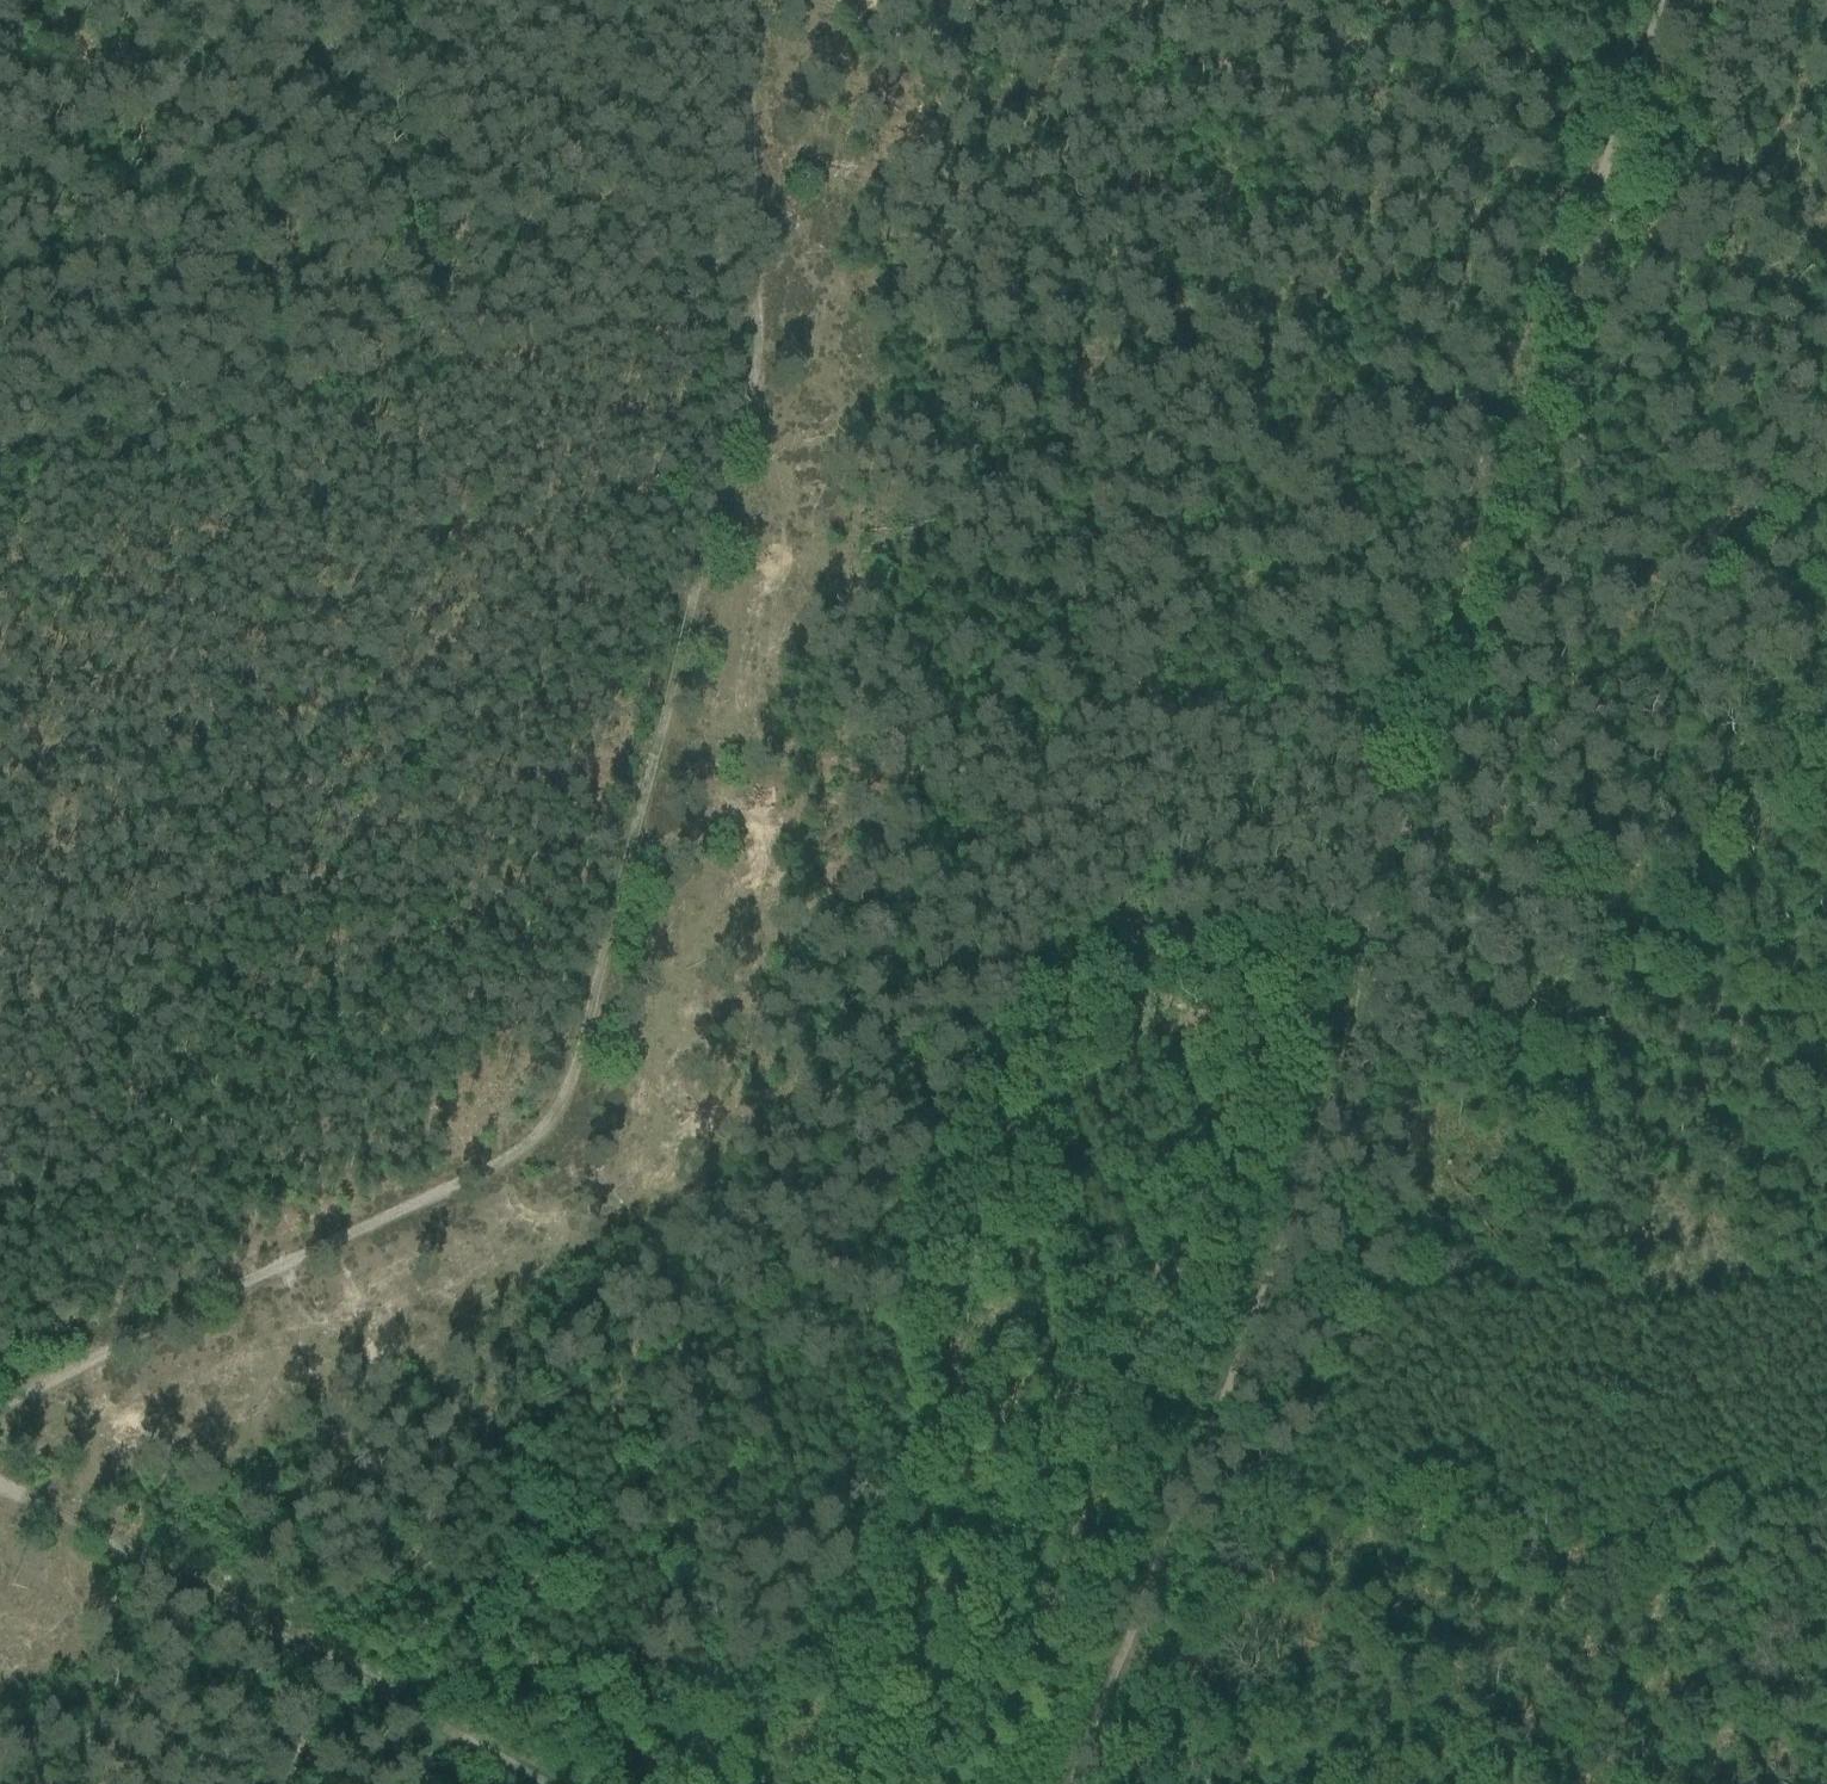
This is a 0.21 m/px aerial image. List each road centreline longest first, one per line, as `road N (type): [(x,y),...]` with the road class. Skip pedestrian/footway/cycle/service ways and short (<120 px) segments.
road 1 (track): [(1649,0),(1404,831),(1223,1402),(1071,1783)]
road 2 (track): [(751,0),(759,253),(777,299),(758,330),(651,811),(575,1093),(460,1169),(0,1405)]
road 3 (track): [(0,1484),(437,1731)]
road 4 (track): [(0,171),(364,120)]
road 5 (track): [(437,1731),(546,1783)]

